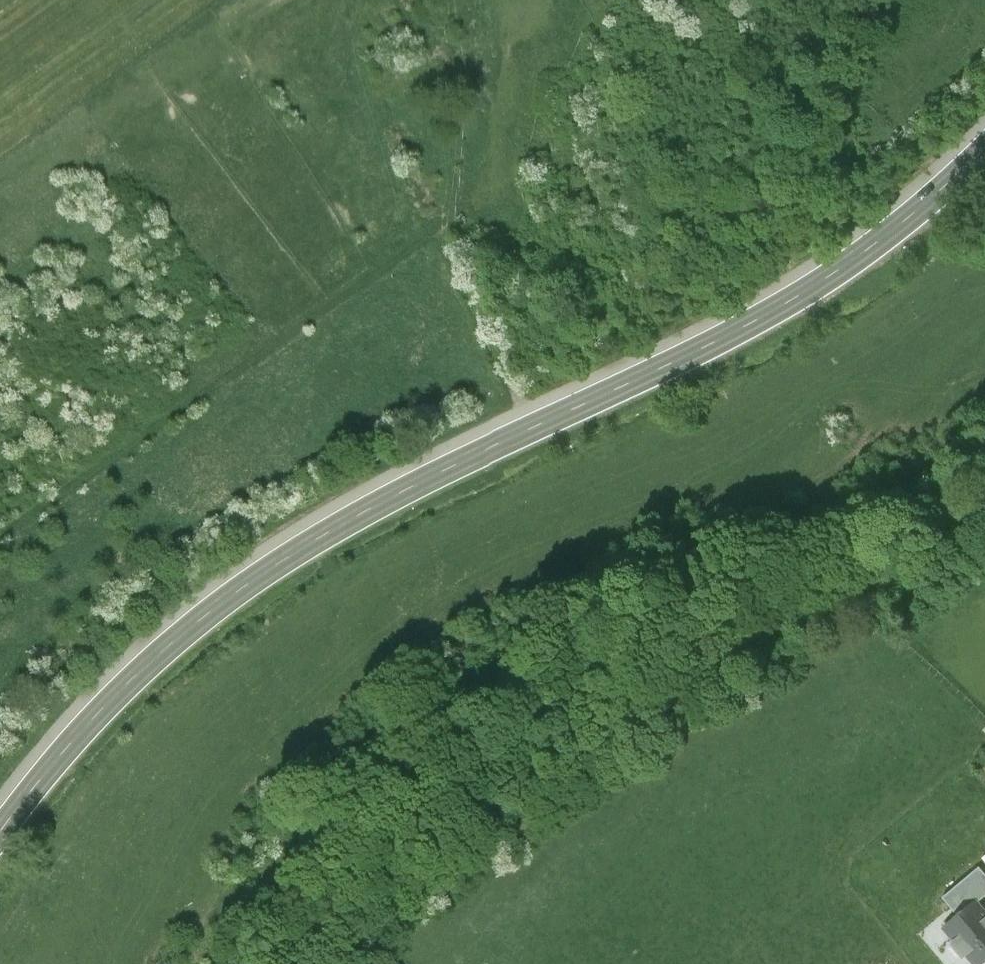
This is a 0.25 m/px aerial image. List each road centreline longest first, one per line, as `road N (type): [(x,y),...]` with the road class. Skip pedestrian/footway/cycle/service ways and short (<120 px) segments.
road 1 (secondary): [(984,150),(921,210),(726,343),(376,504),(225,602),(145,664),(0,830)]
road 2 (track): [(445,232),(0,539)]
road 3 (track): [(543,425),(445,232),(457,74),(439,0)]

